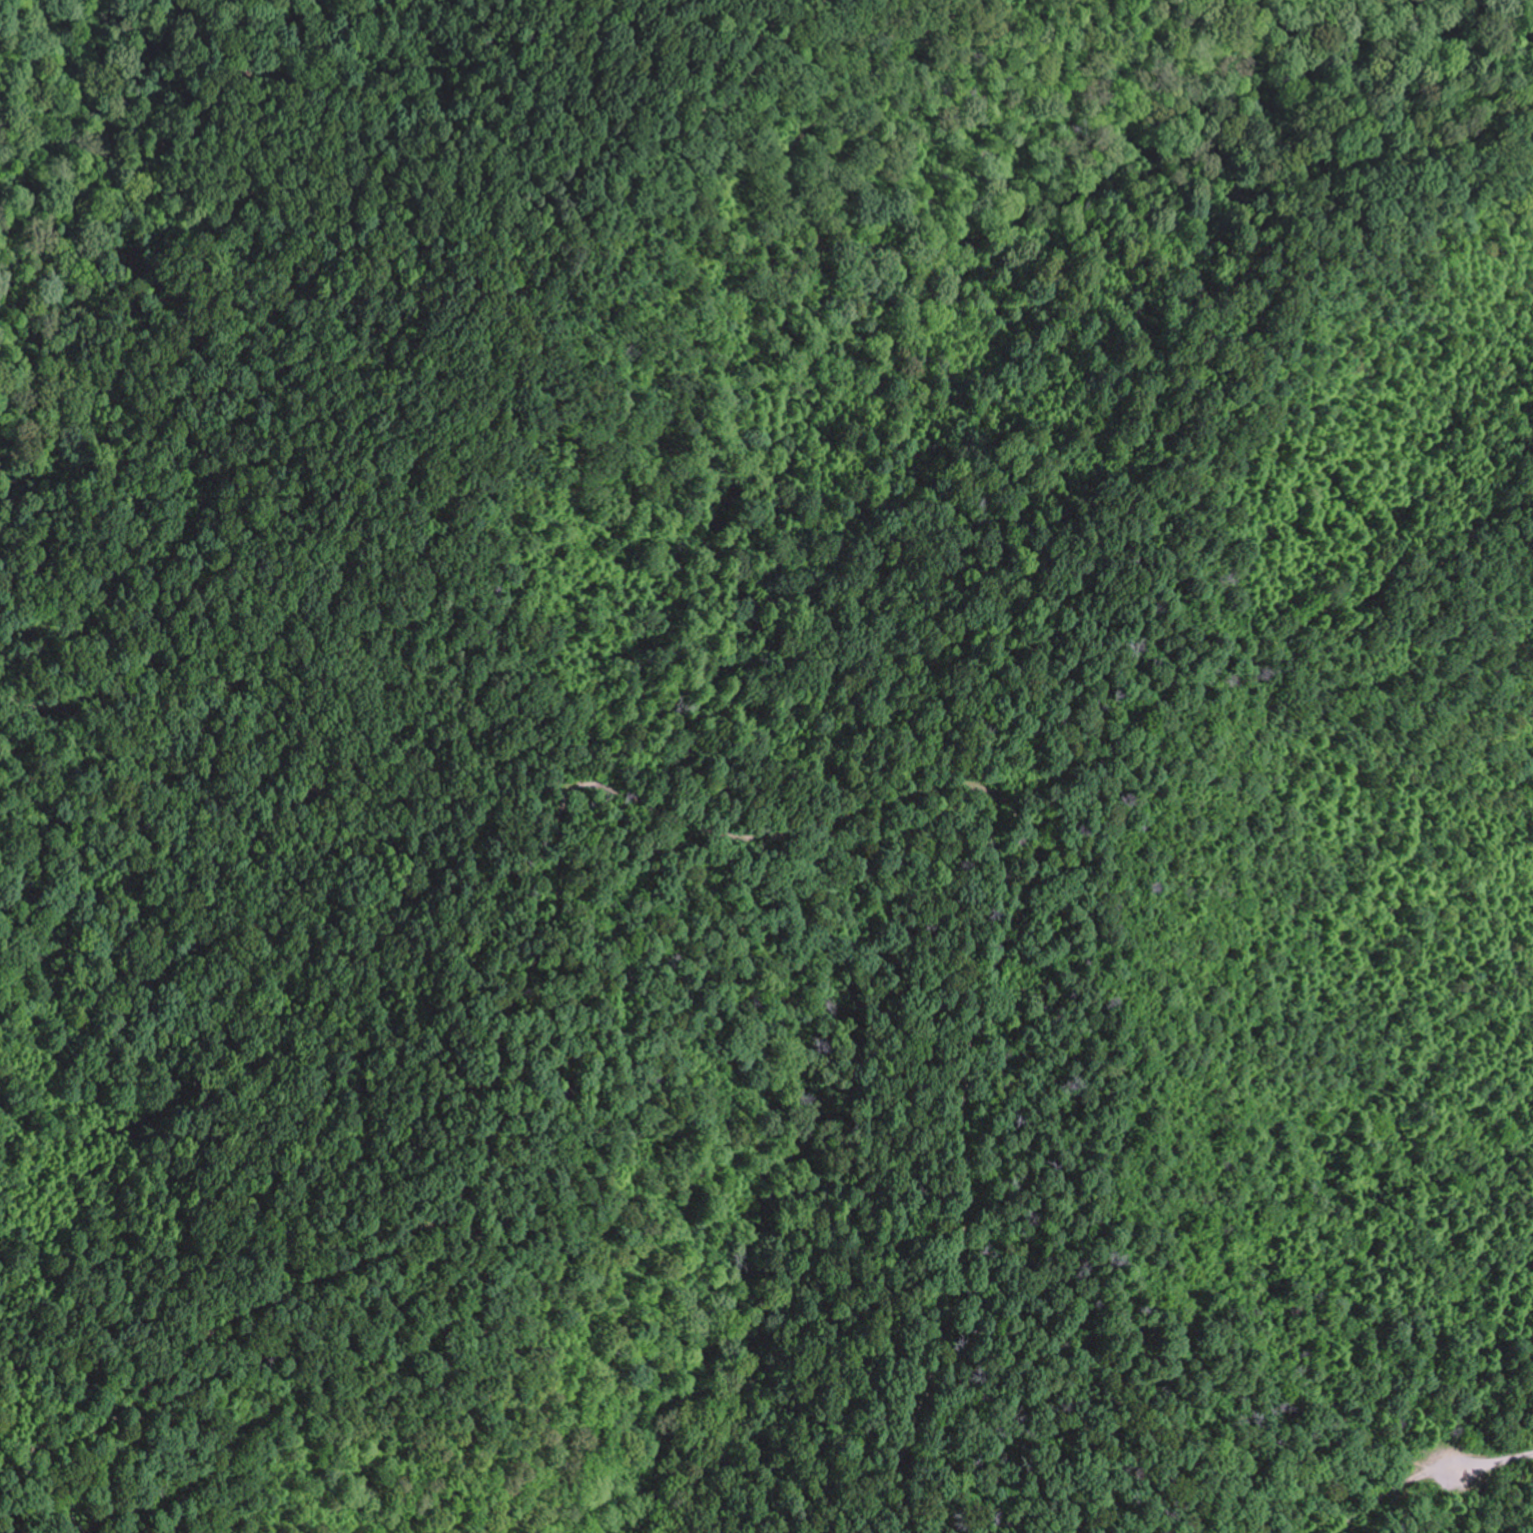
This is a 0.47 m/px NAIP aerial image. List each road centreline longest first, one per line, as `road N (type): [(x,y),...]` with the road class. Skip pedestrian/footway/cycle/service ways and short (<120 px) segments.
road 1 (track): [(915,1532),(897,1486),(959,1233),(963,1040),(1016,927),(1028,852),(1013,808),(988,792),(944,786),(781,837),(705,830),(597,790),(562,800),(555,897),(502,1025),(487,1127),(453,1204),(373,1256),(210,1337),(76,1438),(0,1447)]
road 2 (track): [(1455,1469),(1422,1473),(1332,1532)]

